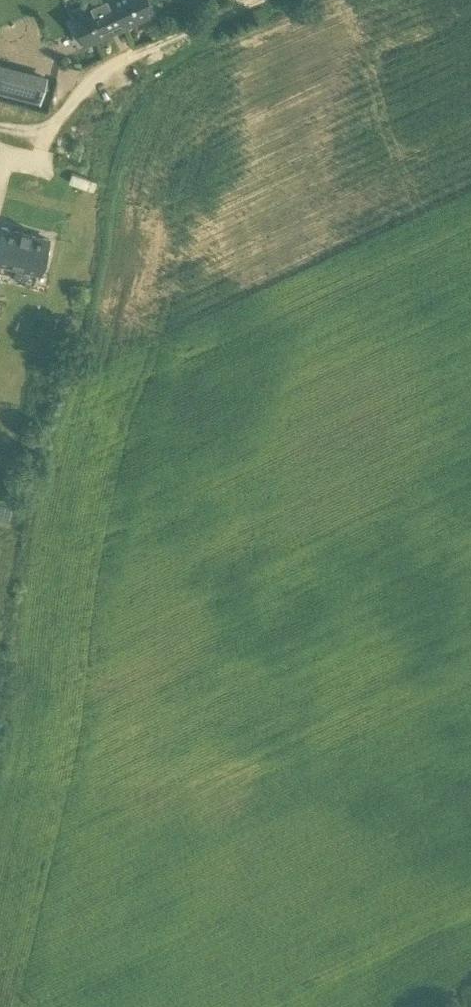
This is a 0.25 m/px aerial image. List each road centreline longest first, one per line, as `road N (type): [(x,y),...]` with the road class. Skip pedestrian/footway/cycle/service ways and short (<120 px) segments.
road 1 (unclassified): [(115,66),(241,0)]

